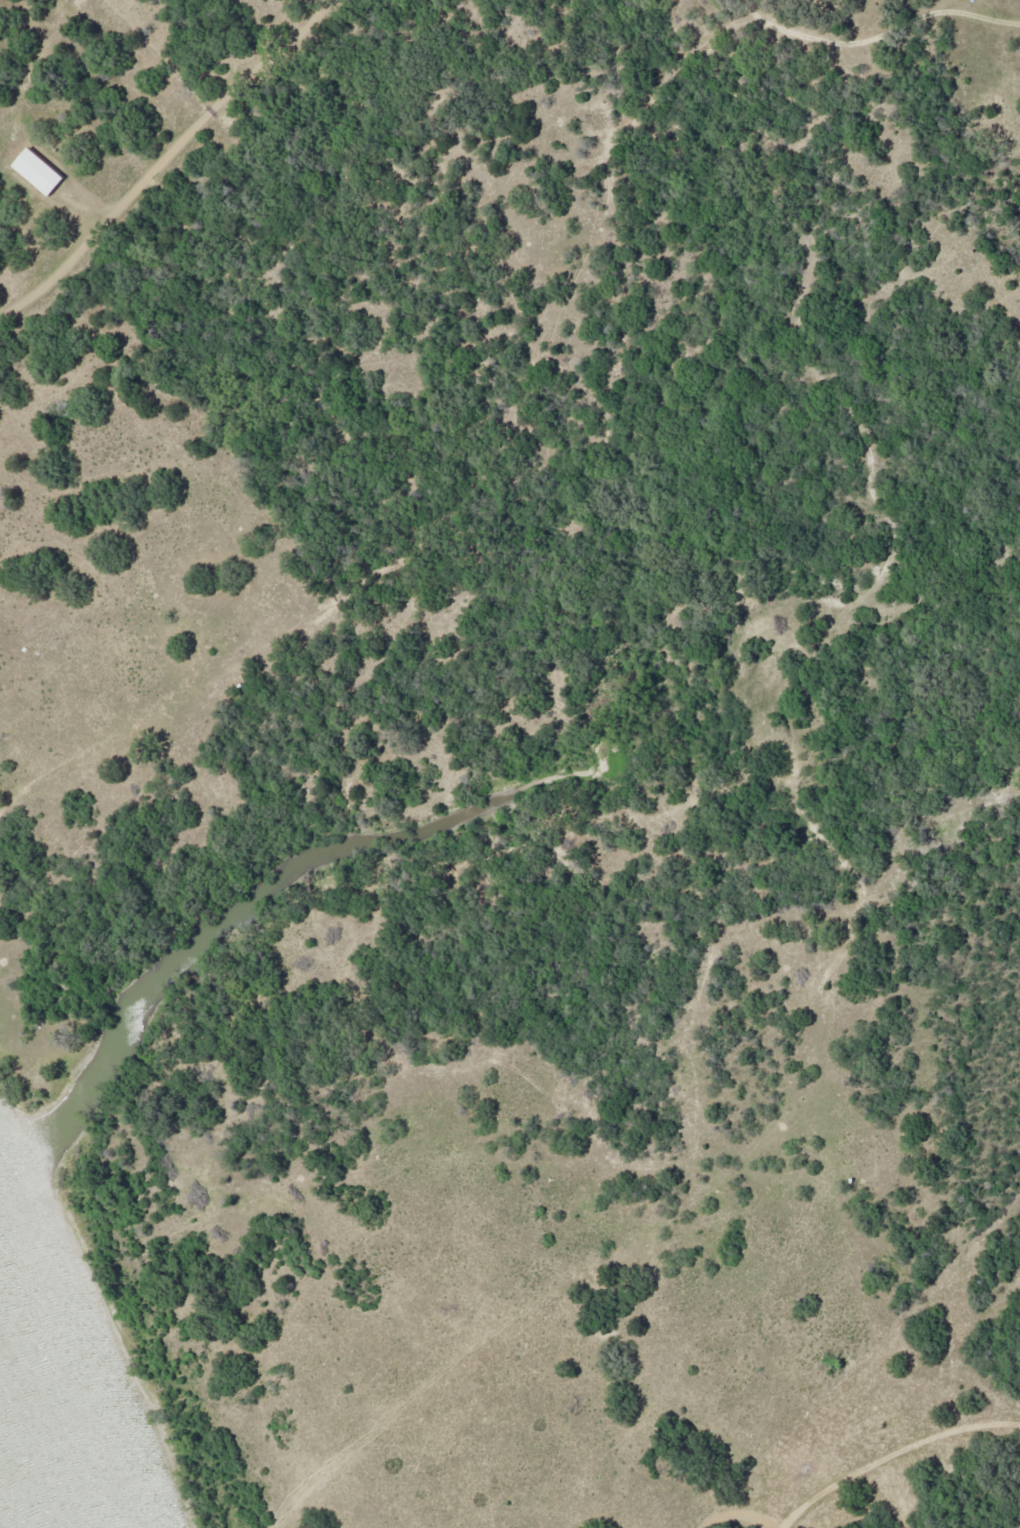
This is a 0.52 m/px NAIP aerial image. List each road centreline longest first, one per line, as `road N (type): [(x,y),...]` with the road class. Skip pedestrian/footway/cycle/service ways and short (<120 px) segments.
road 1 (track): [(0,319),(76,261),(331,0)]
road 2 (residential): [(1019,28),(951,6),(900,36),(844,46),(789,34),(754,15),(753,0)]
road 3 (track): [(785,1527),(887,1460),(1019,1430)]

